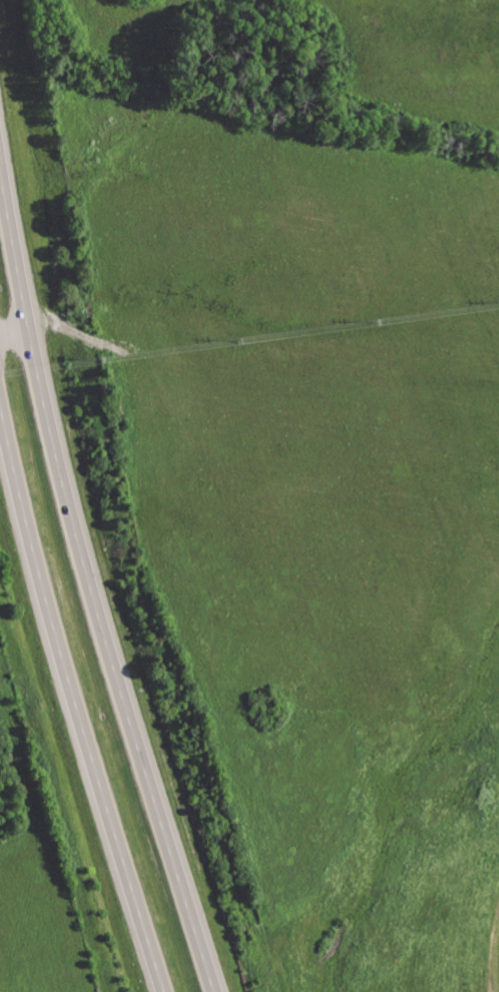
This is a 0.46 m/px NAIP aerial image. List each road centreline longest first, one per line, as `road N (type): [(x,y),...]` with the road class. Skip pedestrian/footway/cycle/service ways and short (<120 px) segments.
road 1 (primary): [(216,991),(87,574),(46,417),(0,180)]
road 2 (primary): [(0,387),(80,718),(166,991)]

